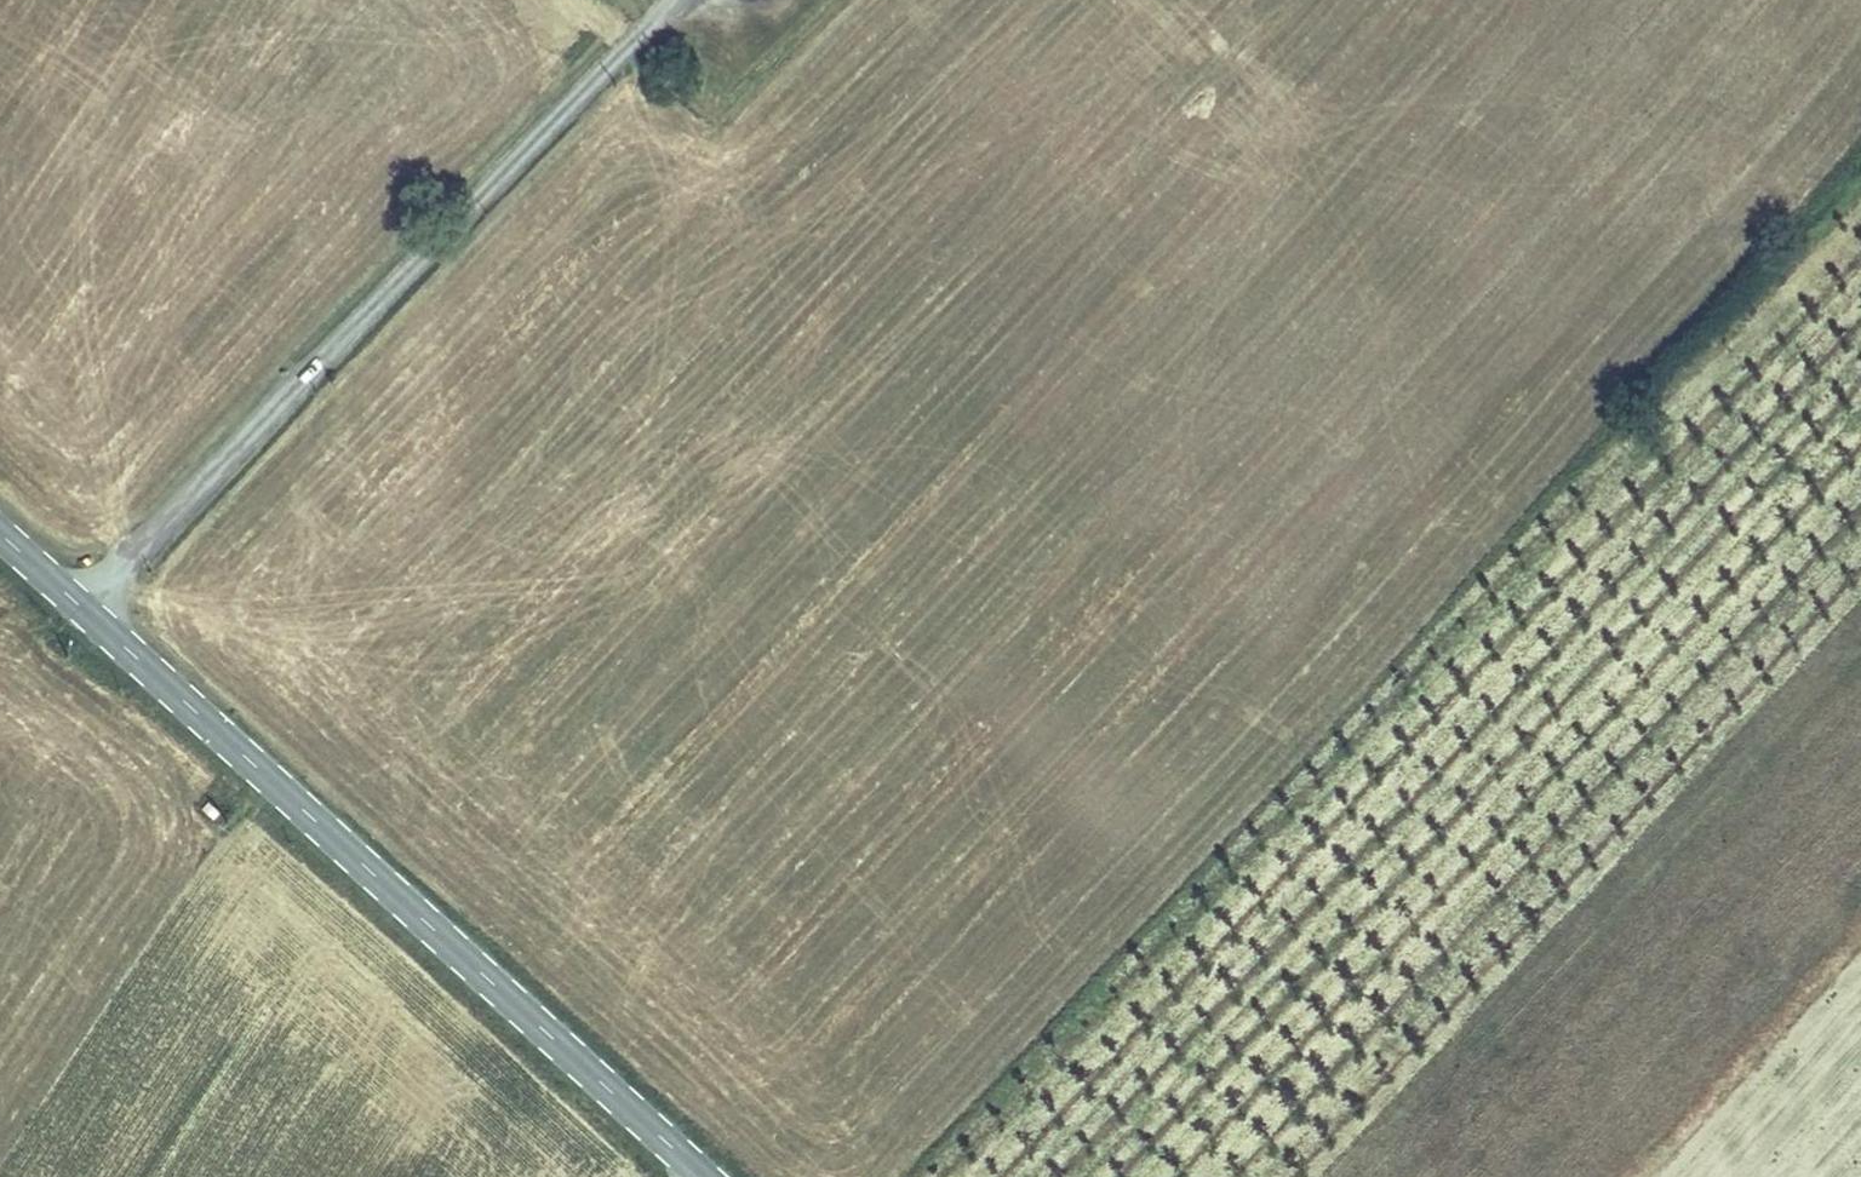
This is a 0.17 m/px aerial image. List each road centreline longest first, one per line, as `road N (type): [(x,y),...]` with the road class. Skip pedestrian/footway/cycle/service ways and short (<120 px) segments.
road 1 (secondary): [(0,534),(704,1176)]

